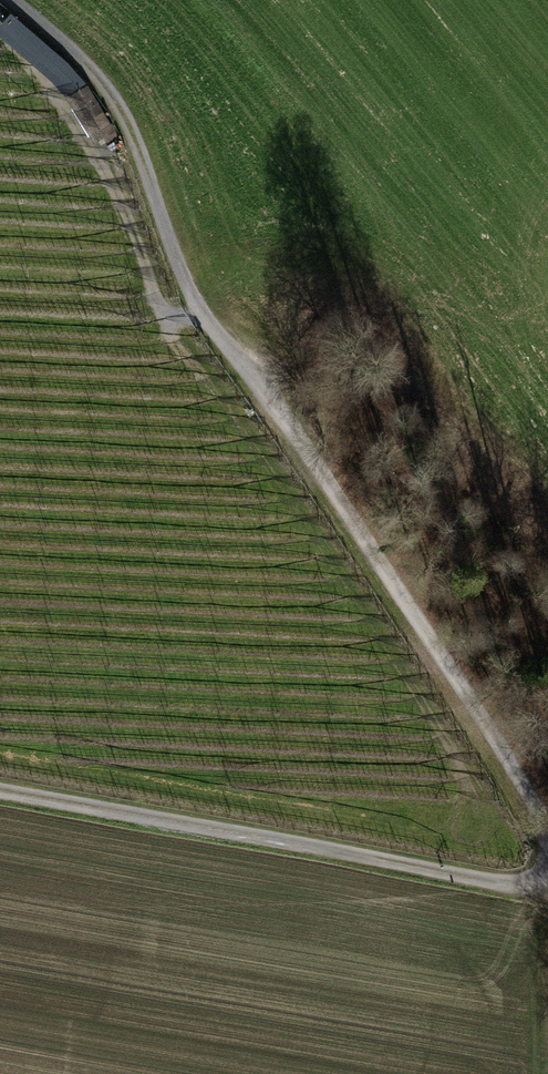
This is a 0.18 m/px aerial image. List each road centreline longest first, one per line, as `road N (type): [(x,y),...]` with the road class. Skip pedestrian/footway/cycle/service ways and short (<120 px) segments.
road 1 (track): [(547,826),(297,437),(203,318),(126,109),(12,0)]
road 2 (track): [(0,792),(547,891)]
road 3 (track): [(203,318),(247,272),(350,268),(547,325)]

